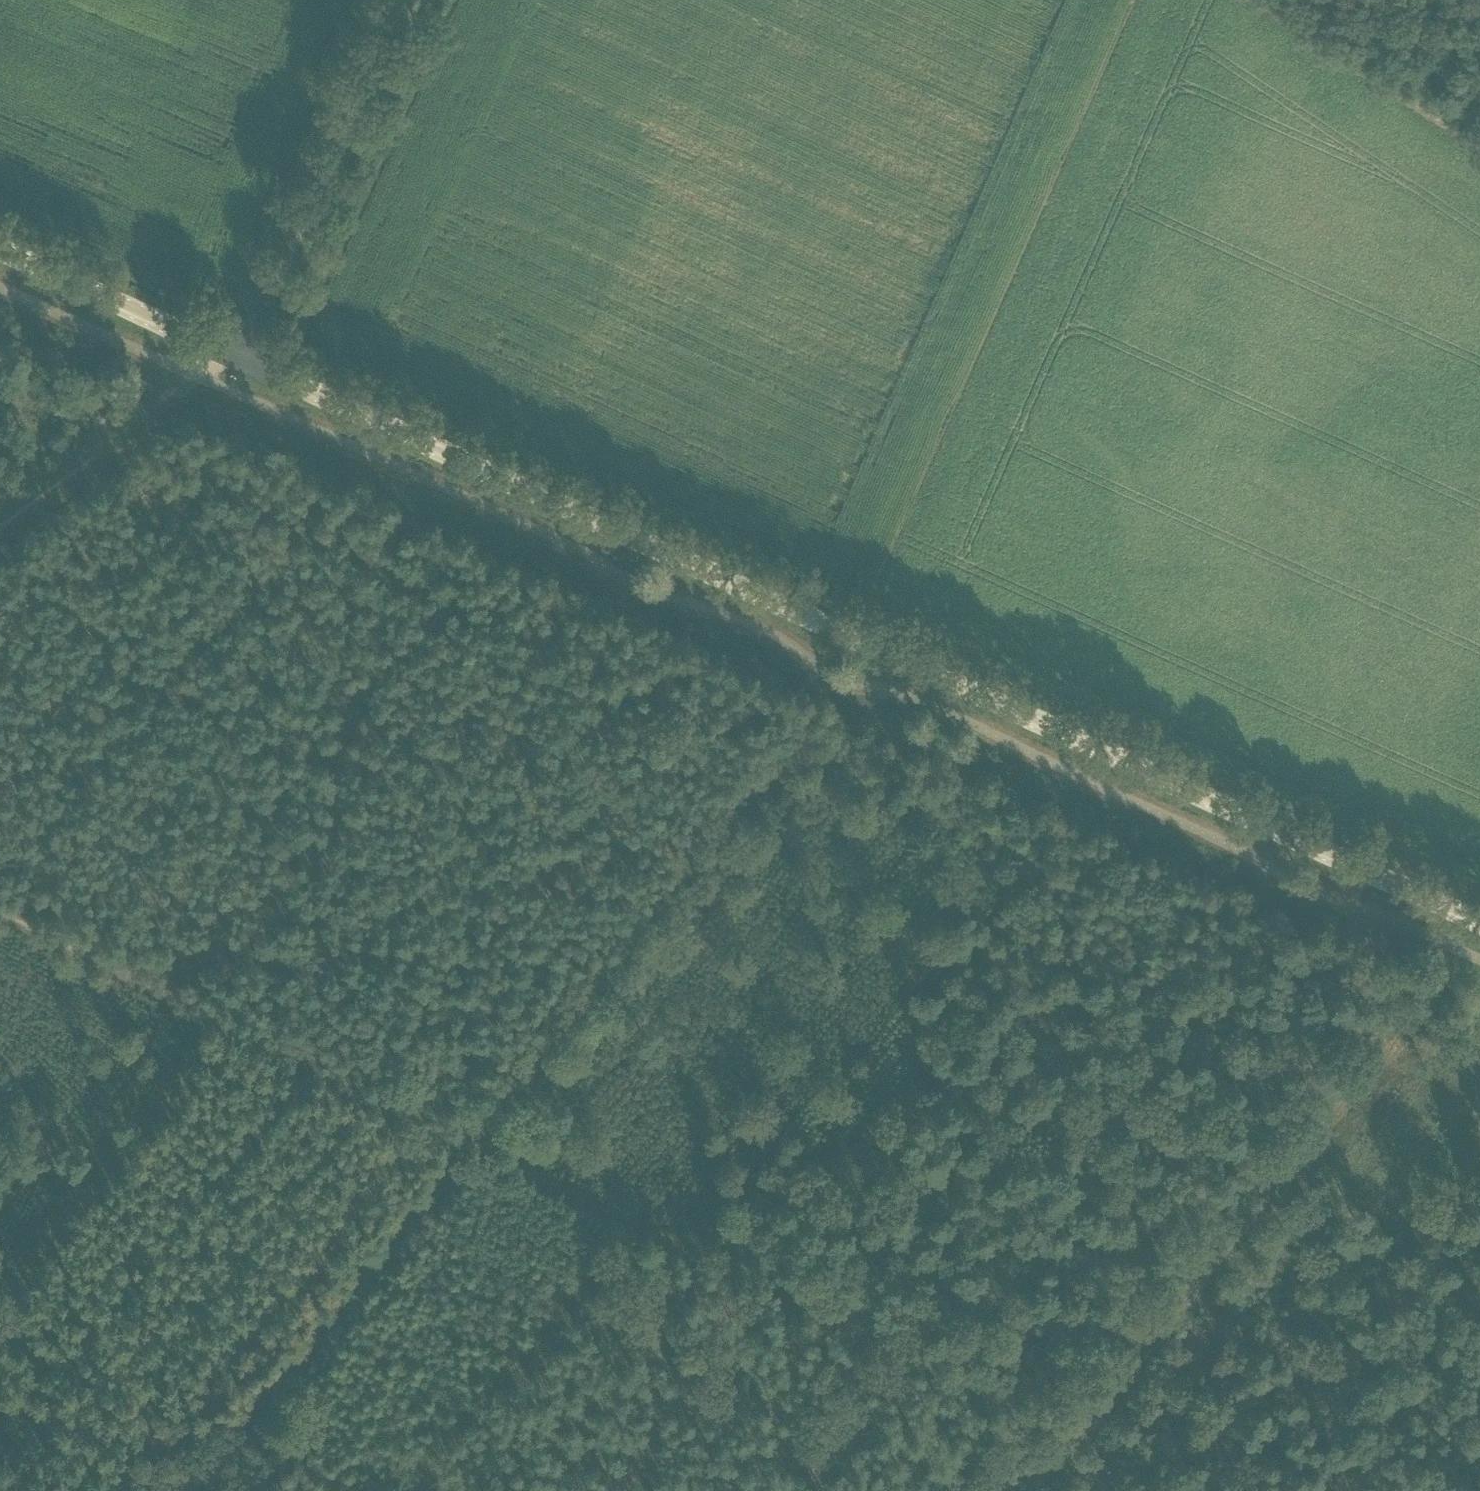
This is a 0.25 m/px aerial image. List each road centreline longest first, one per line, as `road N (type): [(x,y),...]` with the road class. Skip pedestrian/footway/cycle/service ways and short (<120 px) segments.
road 1 (tertiary): [(1479,919),(231,355)]
road 2 (track): [(1027,1490),(1073,1431),(466,1124),(0,905)]
road 3 (unclassified): [(231,355),(394,0)]
road 4 (track): [(231,355),(0,530)]
road 5 (tertiary): [(231,355),(0,249)]

